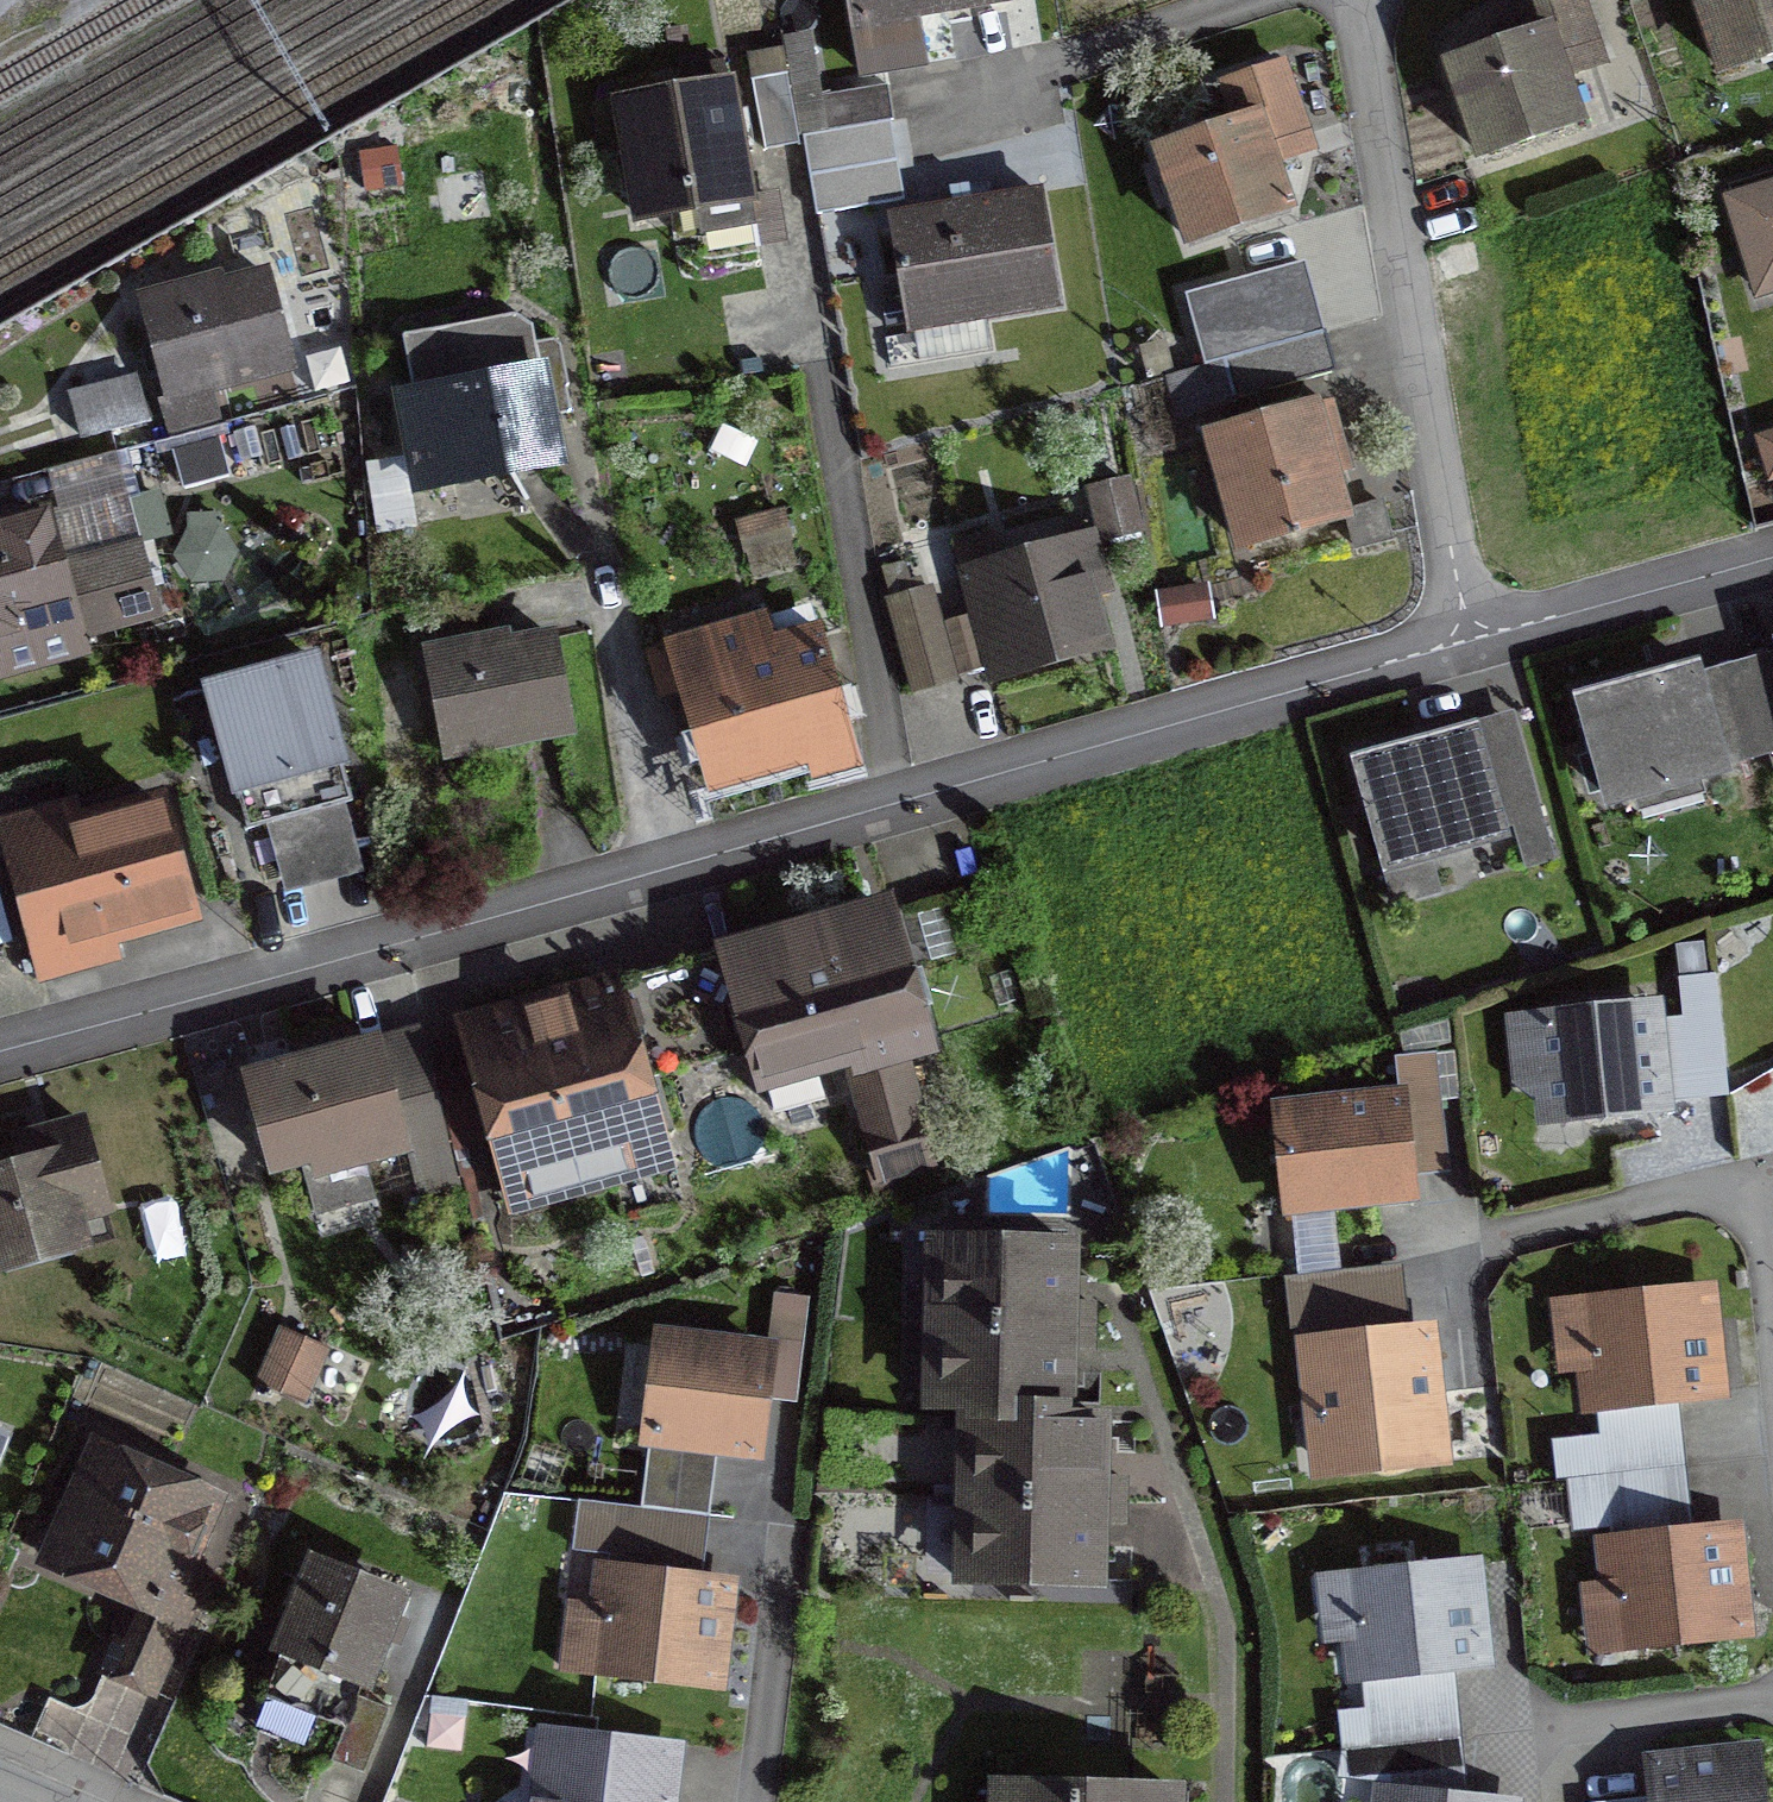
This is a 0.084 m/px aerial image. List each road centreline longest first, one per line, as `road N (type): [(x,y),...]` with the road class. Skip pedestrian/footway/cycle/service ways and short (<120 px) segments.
road 1 (residential): [(0,1057),(1468,650)]
road 2 (residential): [(1468,650),(1363,0)]
road 3 (residential): [(1468,650),(1772,569)]

